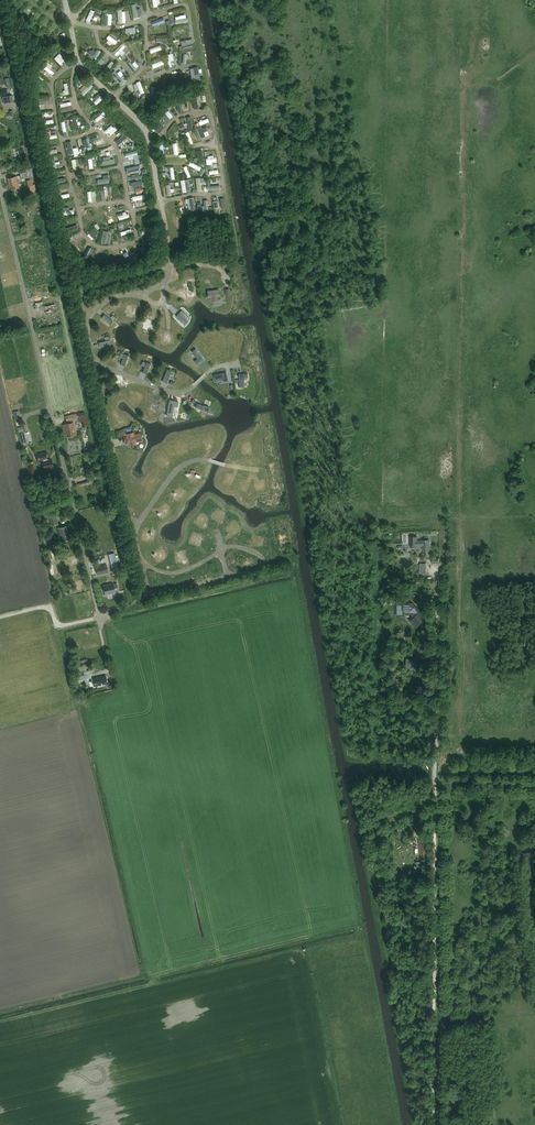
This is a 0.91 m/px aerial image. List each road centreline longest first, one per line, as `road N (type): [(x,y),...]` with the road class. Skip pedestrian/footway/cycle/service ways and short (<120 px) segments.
road 1 (track): [(432,1124),(438,581)]
road 2 (unclassified): [(98,616),(0,192)]

